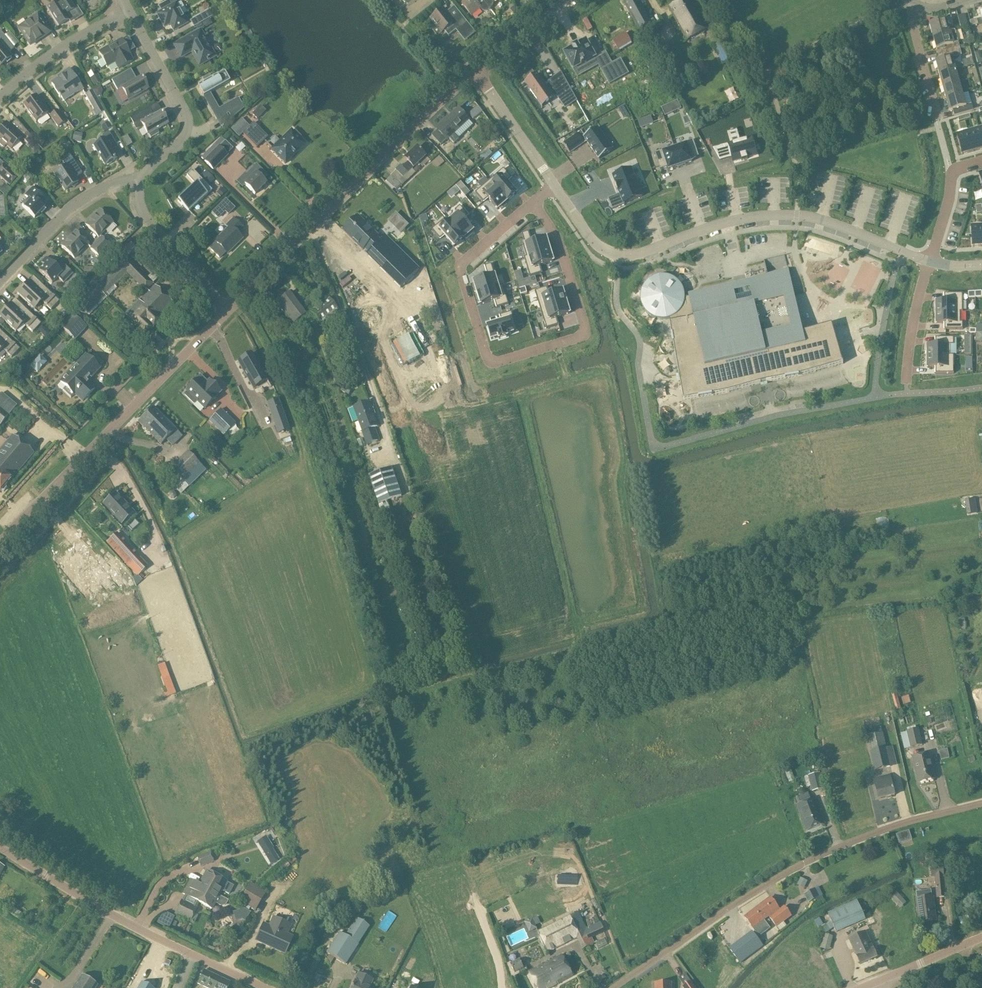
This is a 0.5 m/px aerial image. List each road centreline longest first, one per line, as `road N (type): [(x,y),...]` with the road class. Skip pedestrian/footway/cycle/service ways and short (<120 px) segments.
road 1 (residential): [(929,261),(822,218),(784,215),(611,254),(554,187)]
road 2 (residential): [(532,206),(457,270),(487,366),(589,333),(560,245)]
road 3 (unclassified): [(0,543),(226,311)]
road 4 (residential): [(310,231),(391,449)]
road 5 (residential): [(310,231),(474,75)]
road 6 (unclassified): [(192,954),(0,849)]
road 7 (residential): [(141,181),(185,141),(189,123),(131,16)]
road 8 (residential): [(141,181),(81,202),(0,287)]
road 9 (residential): [(226,311),(149,223),(141,181)]
road 10 (residential): [(0,99),(52,57),(131,16)]
road 11 (residential): [(554,187),(474,75)]
road 12 (unclassified): [(865,987),(981,938)]
road 13 (residential): [(929,261),(907,382)]

